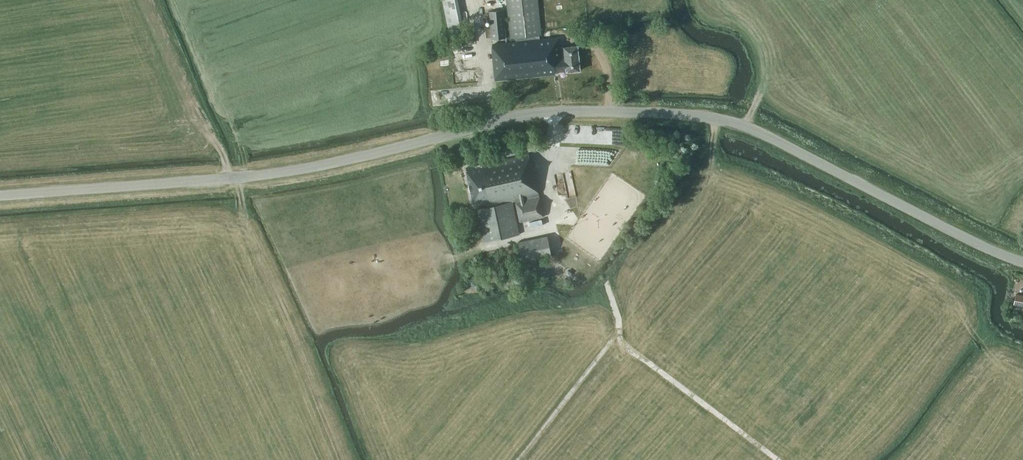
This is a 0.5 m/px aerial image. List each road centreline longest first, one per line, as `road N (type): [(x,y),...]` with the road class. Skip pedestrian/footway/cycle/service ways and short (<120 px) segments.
road 1 (tertiary): [(0,196),(289,172),(542,113),(703,116),(745,126),(1022,262)]

